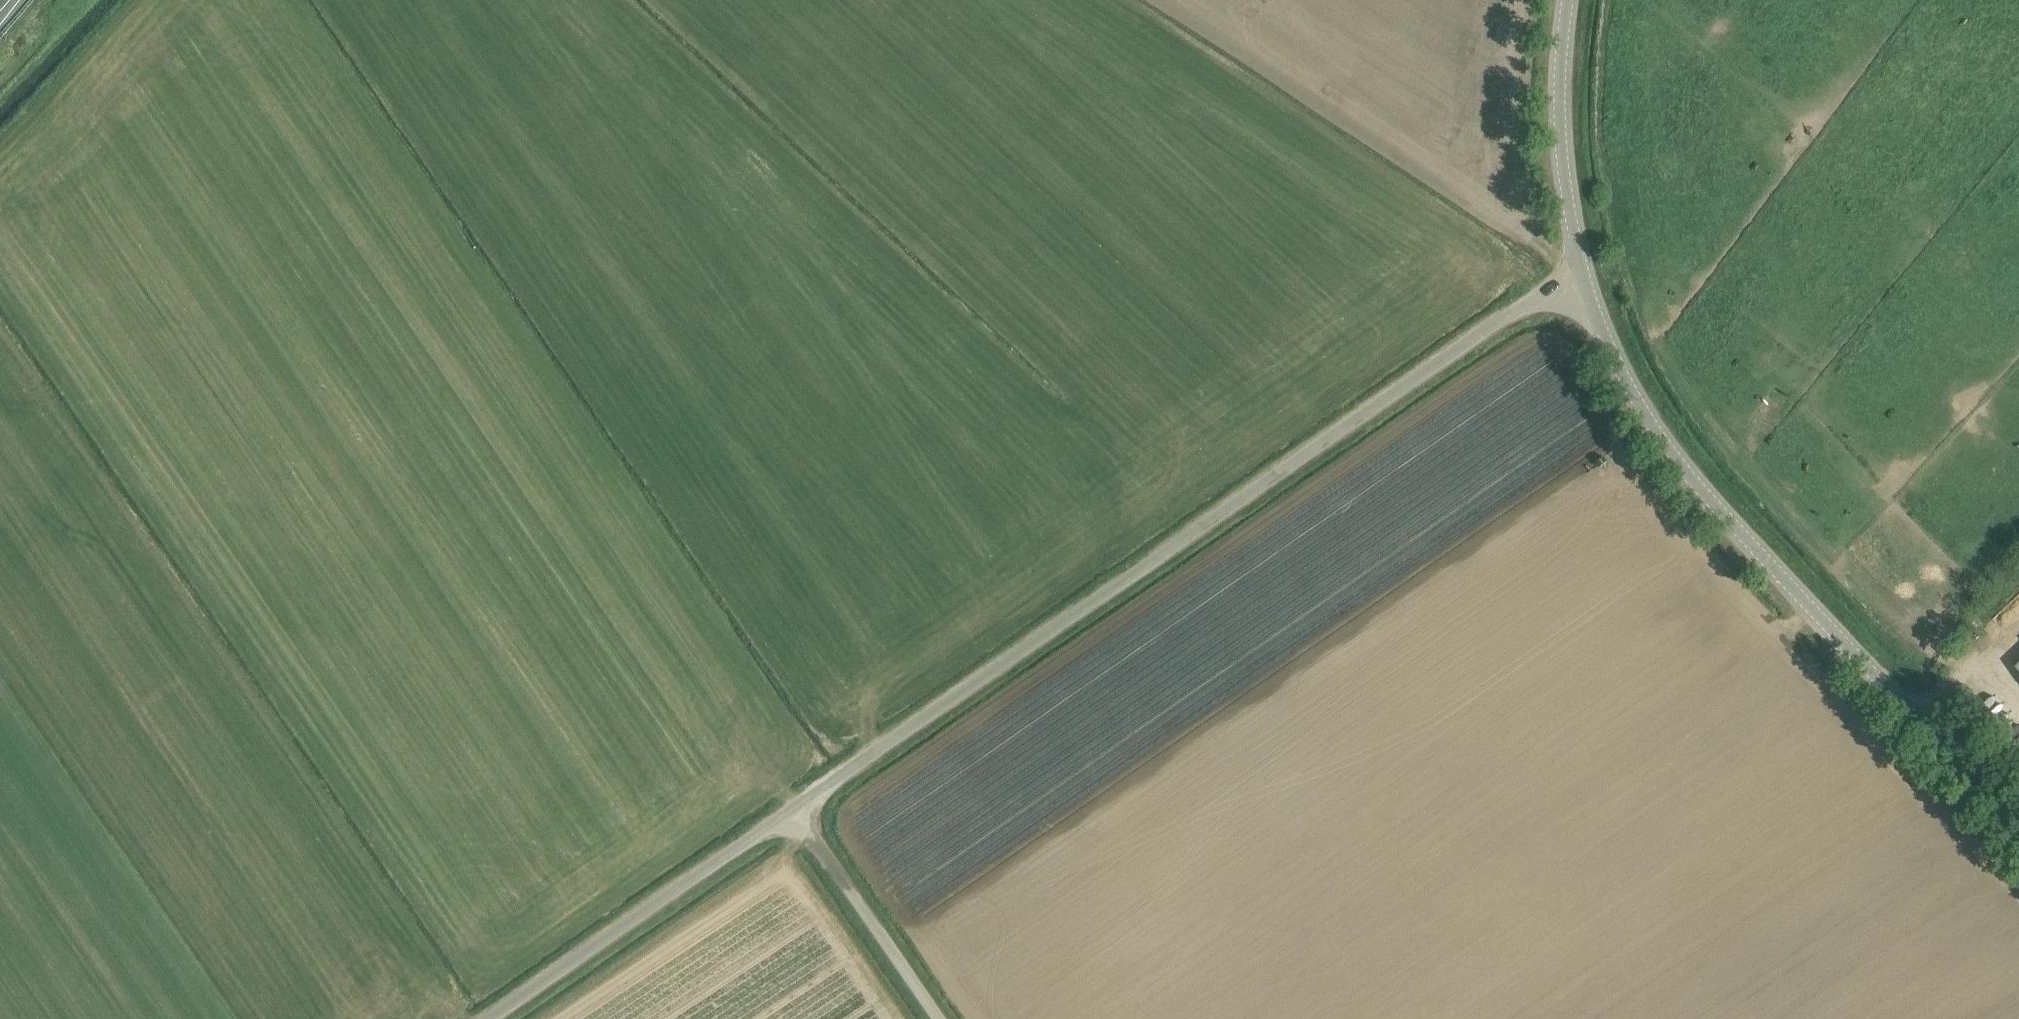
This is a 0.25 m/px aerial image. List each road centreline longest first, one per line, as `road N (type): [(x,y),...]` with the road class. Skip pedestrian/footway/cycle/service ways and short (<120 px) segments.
road 1 (unclassified): [(796,813),(1528,306),(1587,286)]
road 2 (tertiary): [(2018,830),(1665,445),(1611,353),(1587,286)]
road 3 (unclassified): [(498,1018),(796,813)]
road 4 (tertiary): [(1587,286),(1561,125),(1571,0)]
road 5 (unclassified): [(939,1018),(796,813)]

